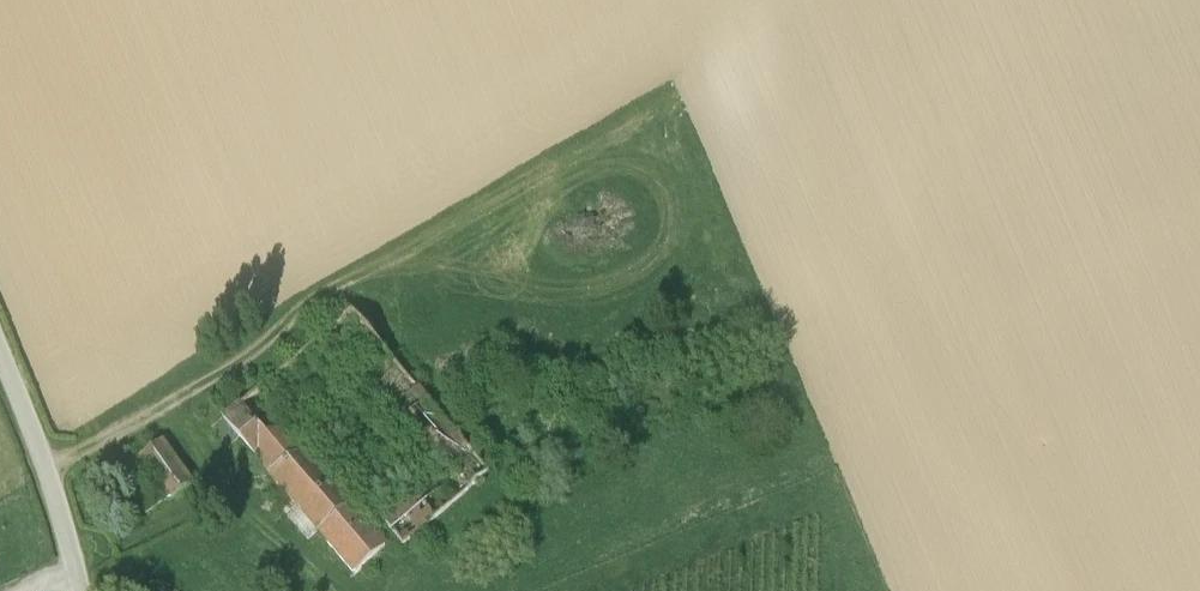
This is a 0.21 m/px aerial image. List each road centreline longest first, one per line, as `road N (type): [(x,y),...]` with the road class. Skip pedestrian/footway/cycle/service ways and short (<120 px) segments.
road 1 (unclassified): [(81,590),(40,454),(0,357)]

